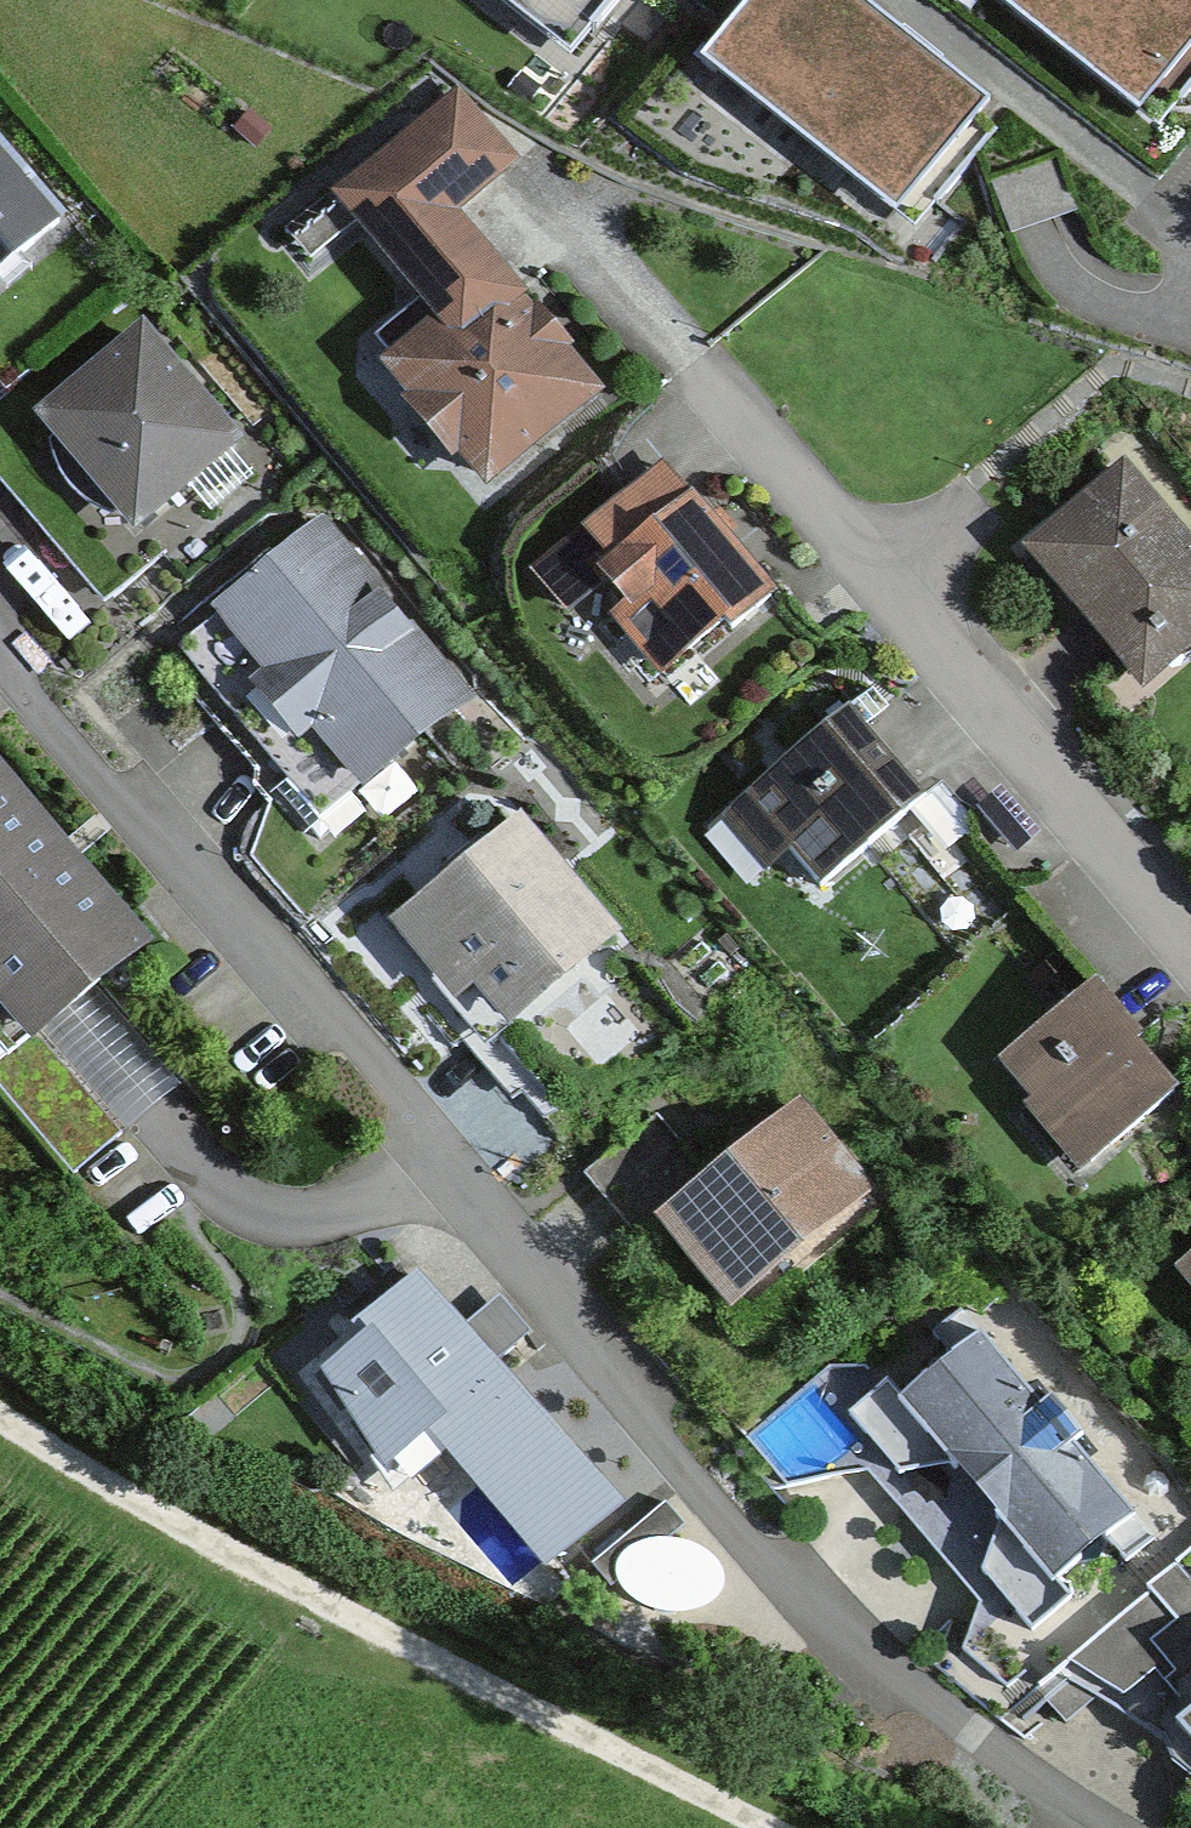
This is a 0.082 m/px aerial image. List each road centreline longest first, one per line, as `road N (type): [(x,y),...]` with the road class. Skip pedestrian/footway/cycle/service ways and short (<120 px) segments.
road 1 (residential): [(1072,1827),(1017,1802),(904,1710),(0,655)]
road 2 (track): [(0,1422),(189,1536),(748,1827)]
road 3 (residential): [(695,373),(1190,955)]

